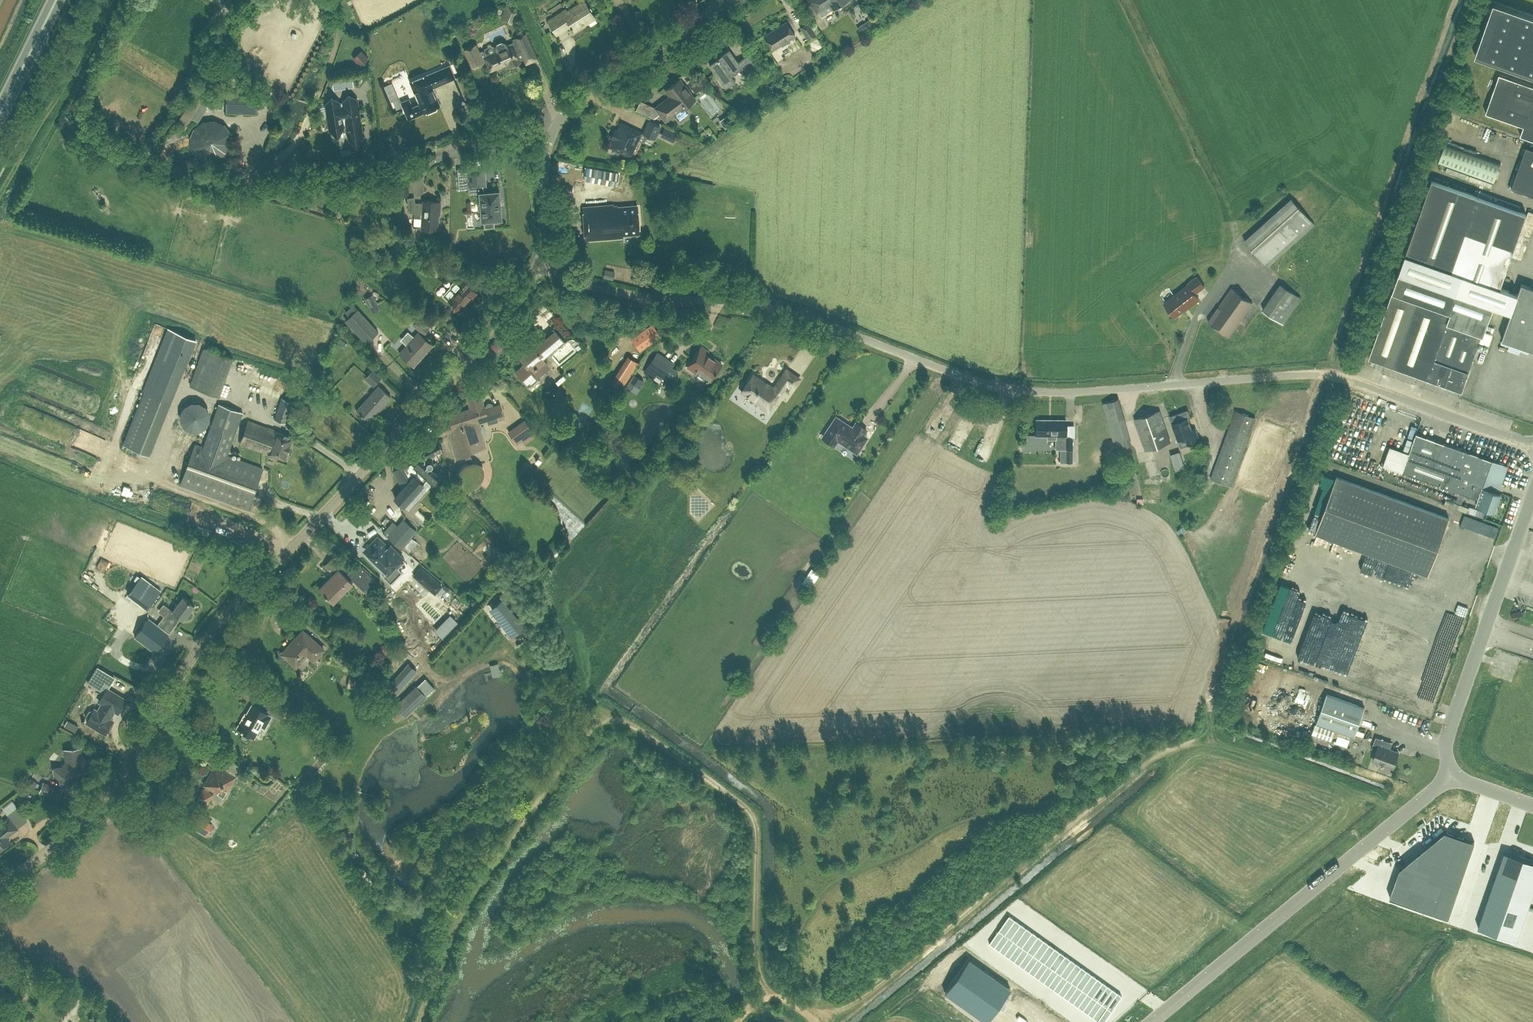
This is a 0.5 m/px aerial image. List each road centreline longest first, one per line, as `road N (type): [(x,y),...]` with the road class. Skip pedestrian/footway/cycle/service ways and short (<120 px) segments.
road 1 (unclassified): [(1532,445),(1332,373),(1070,392),(1015,388),(787,310),(634,294),(539,265)]
road 2 (unclassified): [(539,265),(473,349),(209,635),(102,799),(0,884)]
road 3 (unclassified): [(1451,775),(1151,1021)]
road 4 (unclassified): [(1451,775),(1451,727),(1532,490)]
road 5 (track): [(0,196),(109,0)]
road 6 (unclassified): [(727,0),(592,88),(552,133)]
road 7 (unclassified): [(552,133),(539,265)]
road 8 (trunk): [(0,113),(56,0)]

